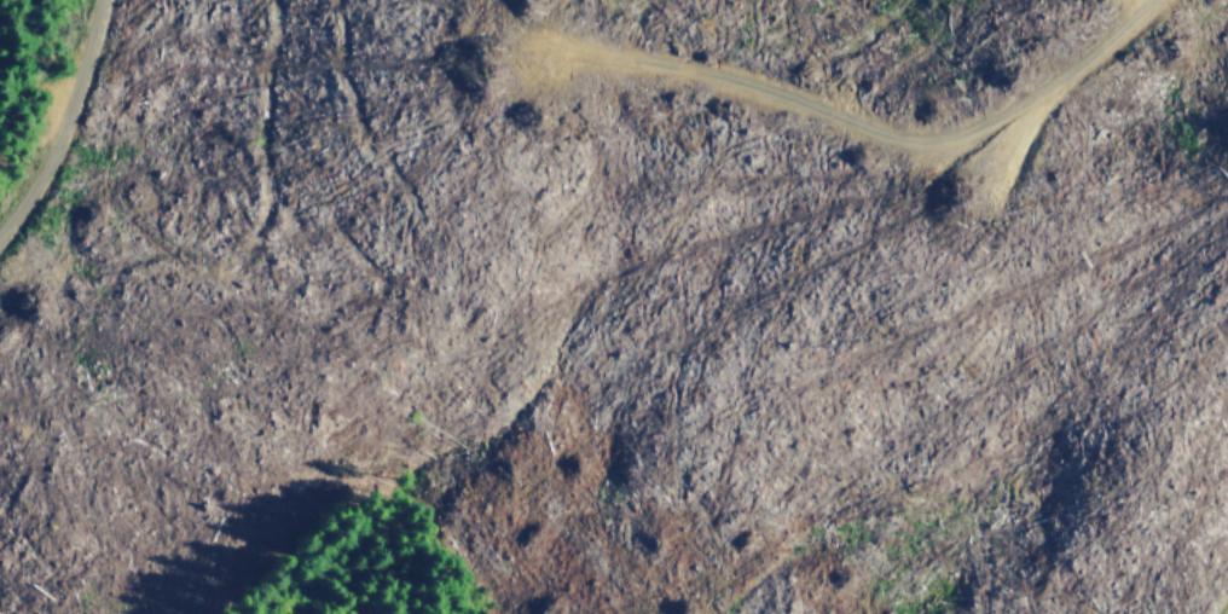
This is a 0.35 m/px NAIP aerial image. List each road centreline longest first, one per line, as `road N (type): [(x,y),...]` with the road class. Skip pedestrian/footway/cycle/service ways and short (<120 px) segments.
road 1 (track): [(0,126),(58,0)]

